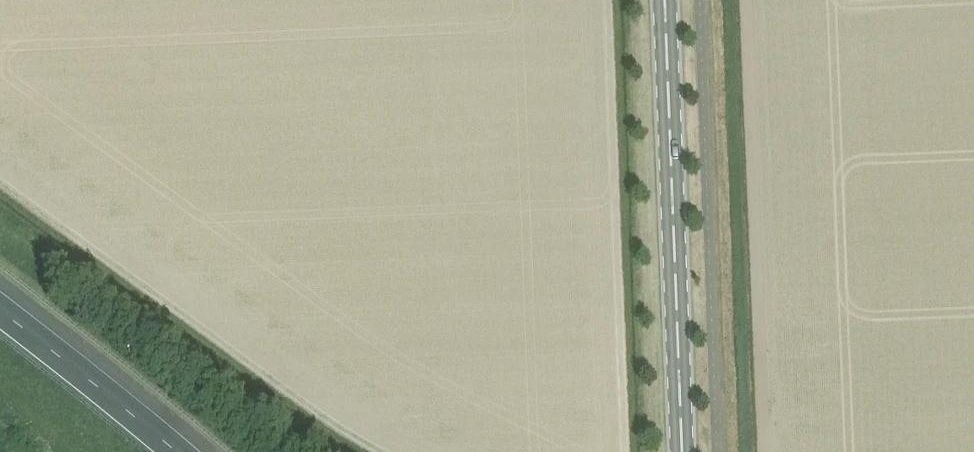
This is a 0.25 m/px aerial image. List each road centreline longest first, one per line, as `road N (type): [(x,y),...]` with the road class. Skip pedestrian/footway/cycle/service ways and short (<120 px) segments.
road 1 (tertiary): [(680,451),(663,0)]
road 2 (motorway): [(176,451),(0,311)]

